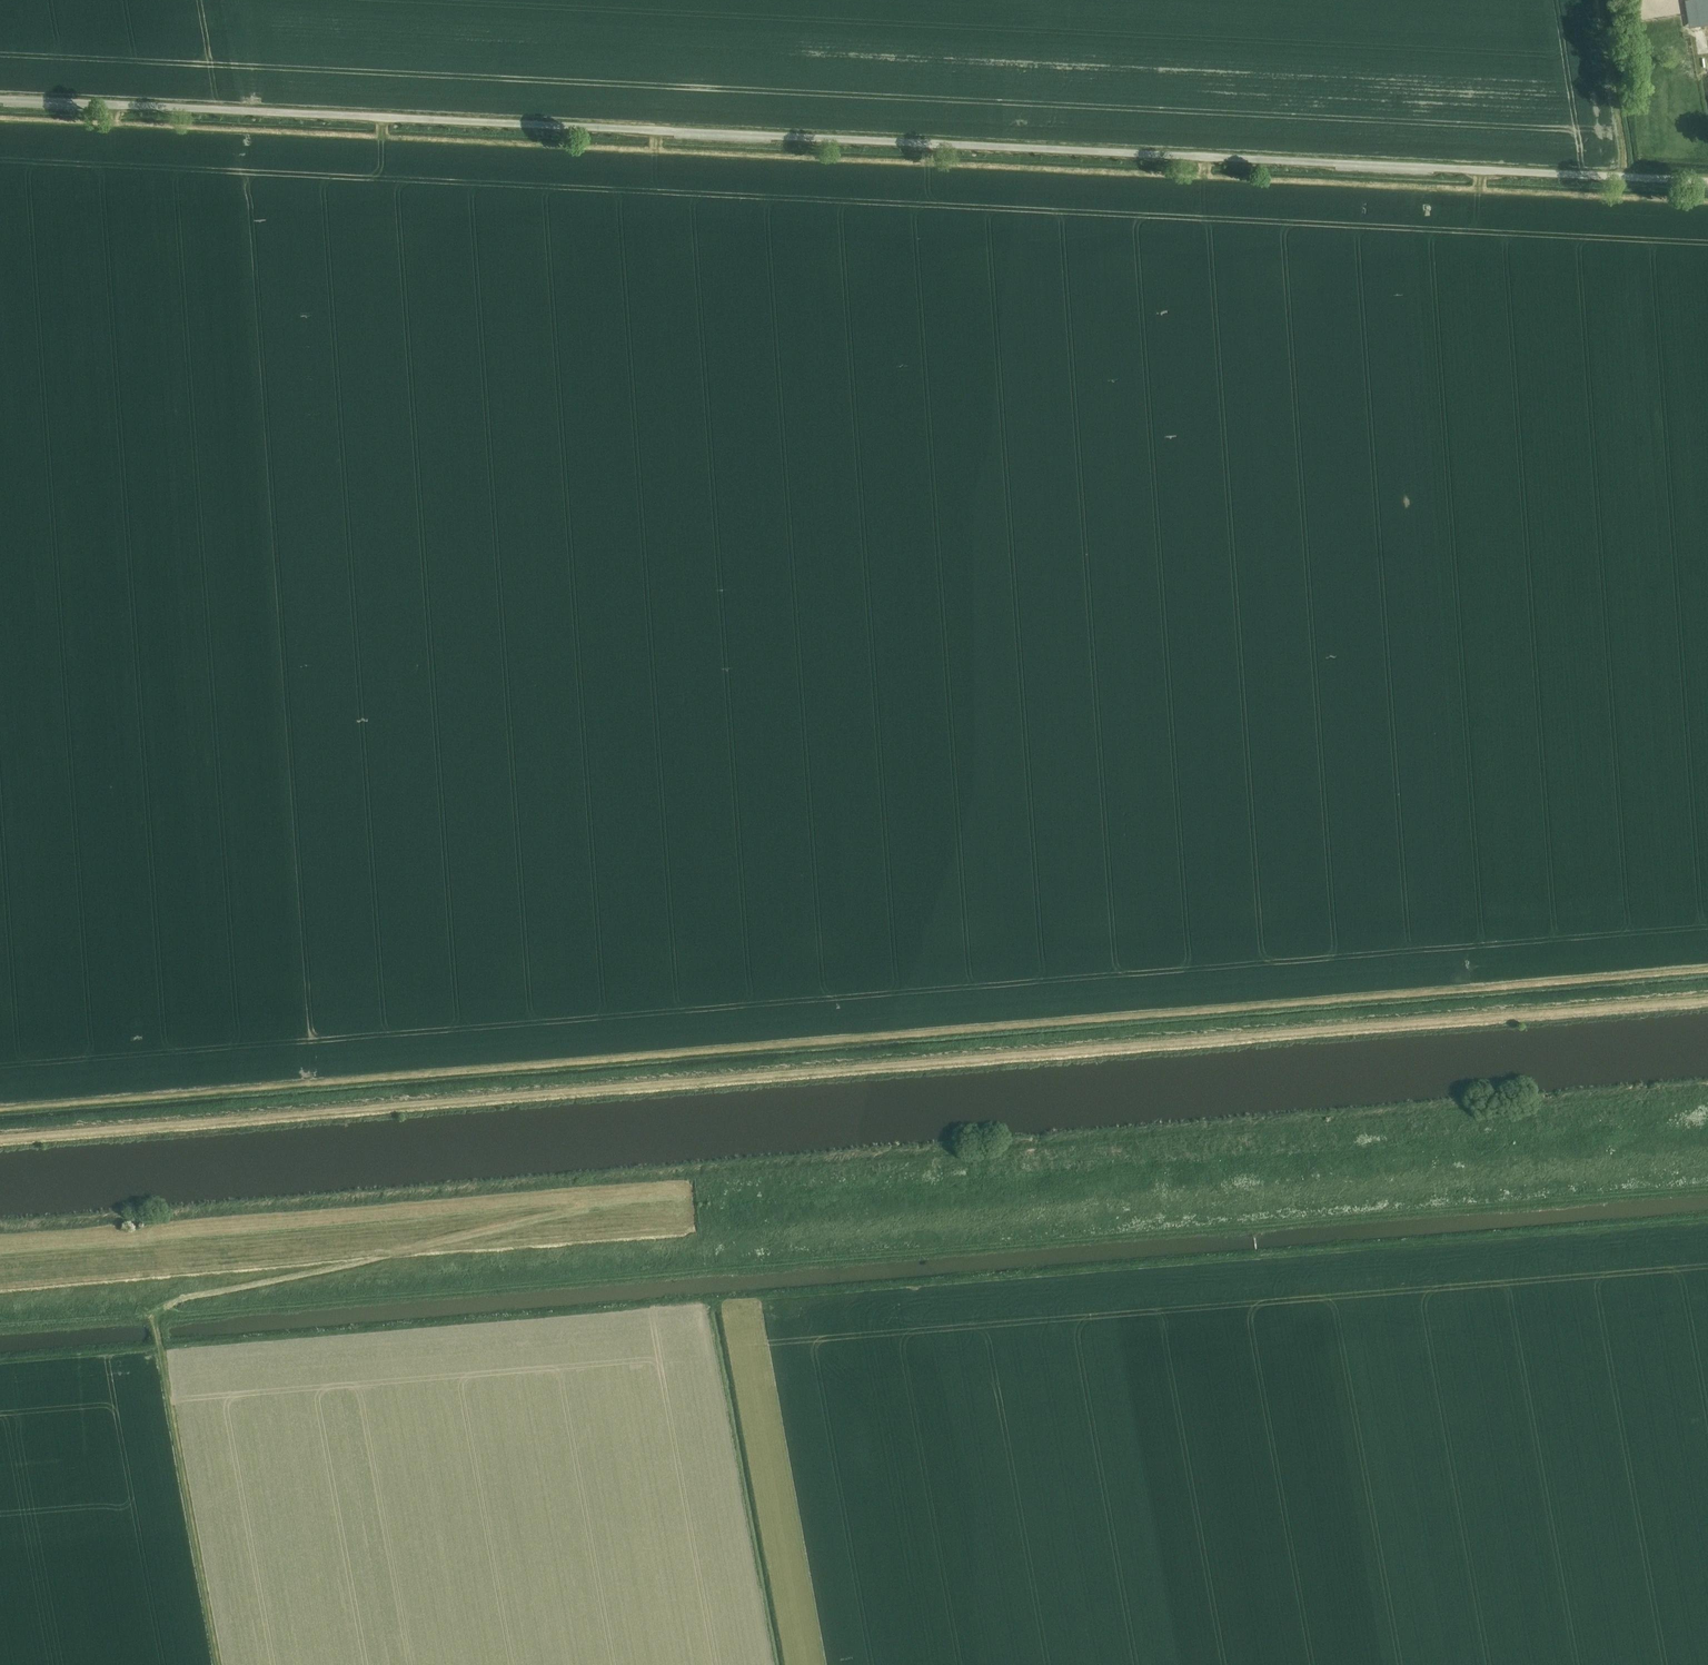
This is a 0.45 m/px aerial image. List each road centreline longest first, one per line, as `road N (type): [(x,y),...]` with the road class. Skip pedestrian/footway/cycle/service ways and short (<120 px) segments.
road 1 (unclassified): [(1707,181),(0,100)]
road 2 (track): [(220,1664),(157,1319)]

